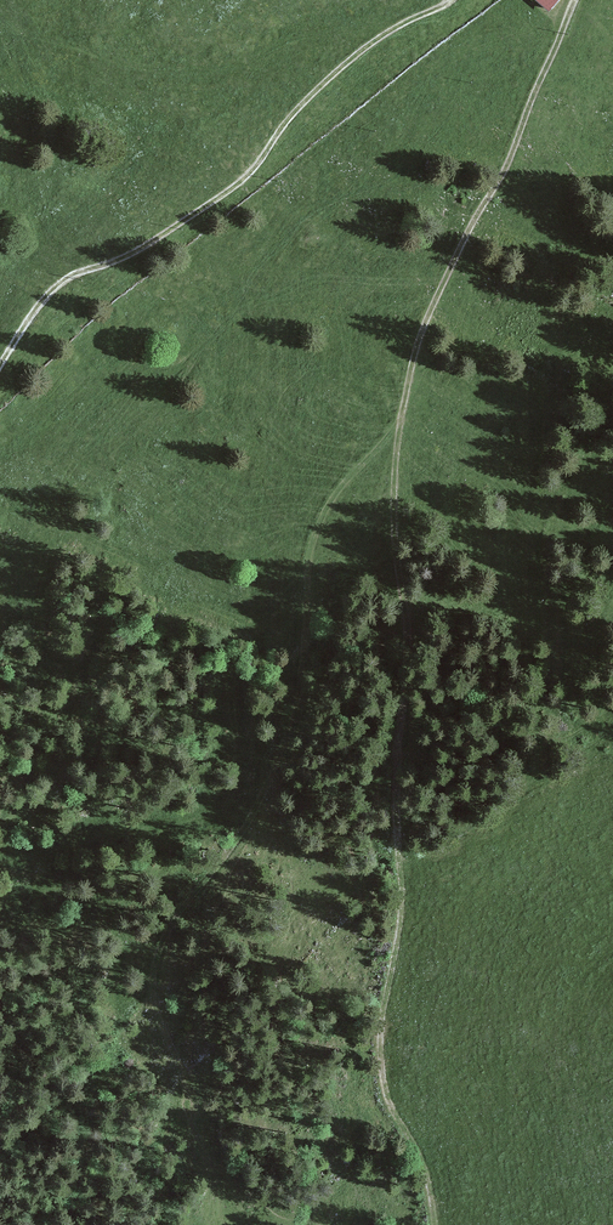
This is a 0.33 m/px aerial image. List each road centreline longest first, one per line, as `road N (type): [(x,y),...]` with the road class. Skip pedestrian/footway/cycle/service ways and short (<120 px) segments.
road 1 (track): [(386,988),(403,893),(396,822),(410,633),(392,533),(405,397),(421,332),(507,162),(571,0)]
road 2 (track): [(209,1224),(218,1196),(213,1166),(155,993),(161,942),(270,773),(293,693),(322,514),(400,429)]
road 3 (track): [(443,0),(401,21),(308,92),(257,164),(228,189),(132,251),(54,284),(0,363)]
road 4 (track): [(386,988),(381,1080),(429,1224)]

